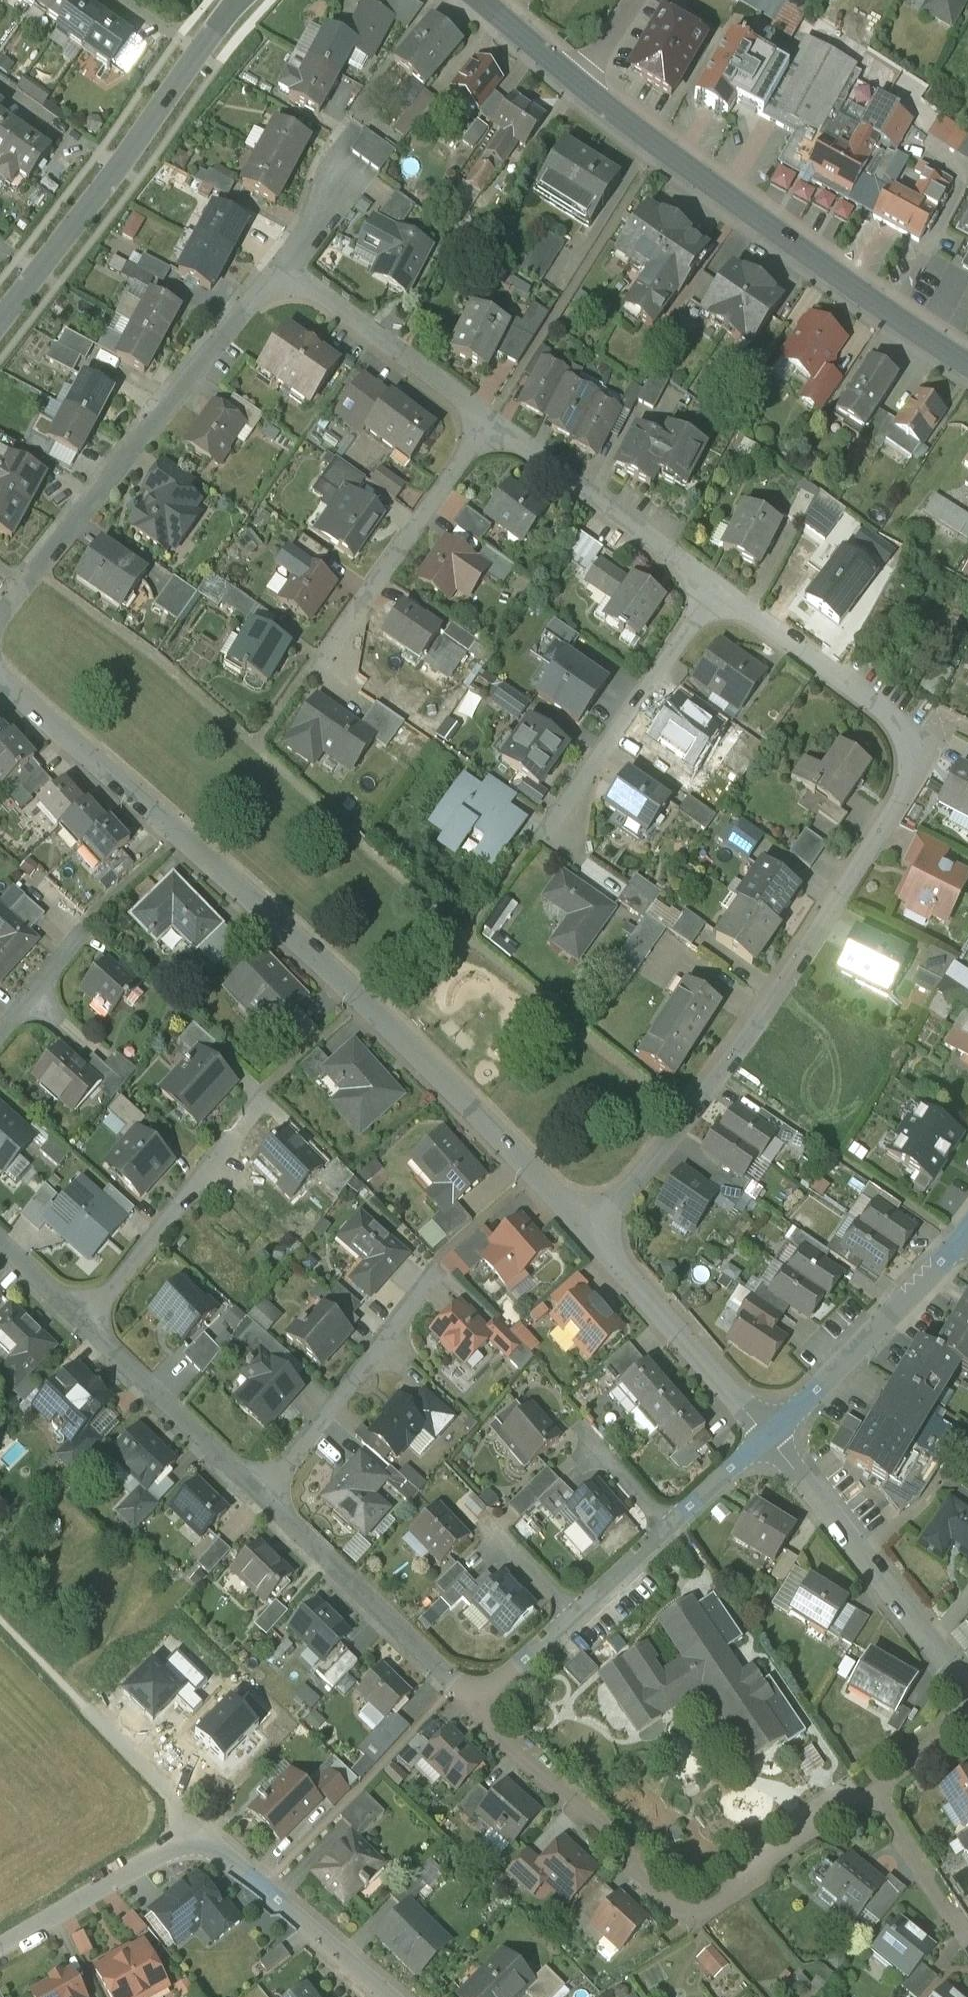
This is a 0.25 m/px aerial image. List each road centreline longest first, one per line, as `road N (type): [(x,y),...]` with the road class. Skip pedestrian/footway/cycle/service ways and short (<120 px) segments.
road 1 (residential): [(588,1231),(719,1077),(914,772),(914,748),(901,726),(717,588)]
road 2 (residential): [(0,677),(361,1000),(588,1231)]
road 3 (residential): [(872,1789),(767,1861),(739,1890),(691,1914),(662,1898),(632,1867),(630,1850),(474,1708)]
road 4 (tertiary): [(585,89),(849,292),(967,365)]
road 5 (residential): [(280,268),(0,617)]
road 6 (tertiary): [(241,0),(0,319)]
road 7 (residential): [(967,1693),(768,1437)]
road 8 (residential): [(261,1497),(474,1708)]
road 9 (residential): [(333,658),(344,627),(489,420)]
road 10 (residential): [(717,588),(489,420)]
road 11 (residential): [(85,1327),(258,1103)]
road 12 (residential): [(564,820),(717,588)]
road 13 (residential): [(768,1437),(963,1239)]
road 14 (residential): [(588,1231),(768,1437)]
road 15 (residential): [(423,1290),(261,1497)]
road 16 (residential): [(489,420),(280,268)]
road 17 (residential): [(85,1327),(261,1497)]
road 18 (residential): [(0,1948),(139,1865),(213,1847)]
road 19 (residential): [(213,1847),(388,1996)]
road 20 (residential): [(967,1936),(872,1789)]
road 21 (tertiary): [(477,0),(585,89)]
road 22 (residential): [(474,1708),(574,1615)]
road 23 (residential): [(667,1528),(768,1437)]
road 24 (residential): [(0,1033),(82,928)]
road 25 (residential): [(574,1615),(667,1528)]

